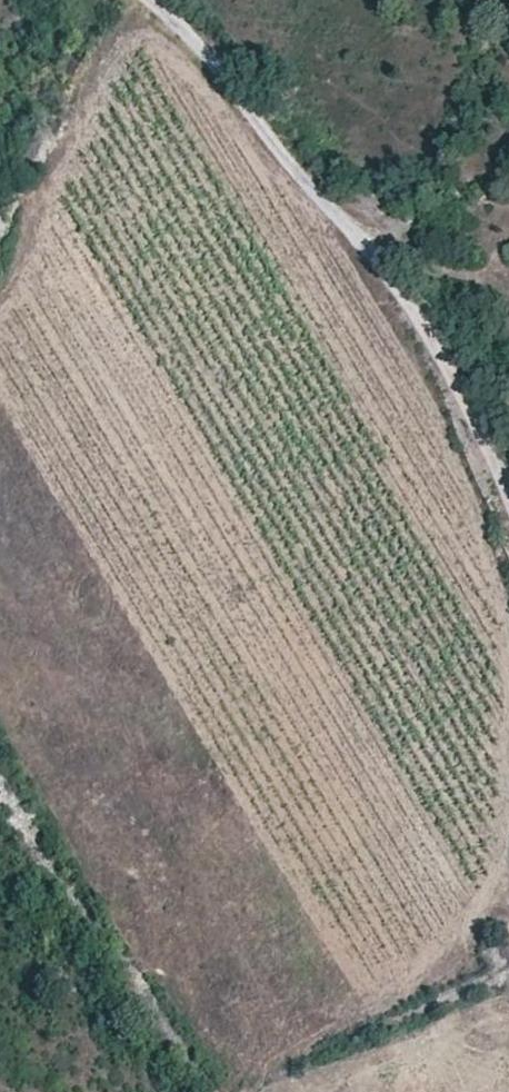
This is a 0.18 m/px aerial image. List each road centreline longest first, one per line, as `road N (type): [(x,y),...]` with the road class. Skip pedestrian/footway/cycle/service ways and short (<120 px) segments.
road 1 (track): [(165,0),(190,17),(328,189),(463,388),(508,488)]

